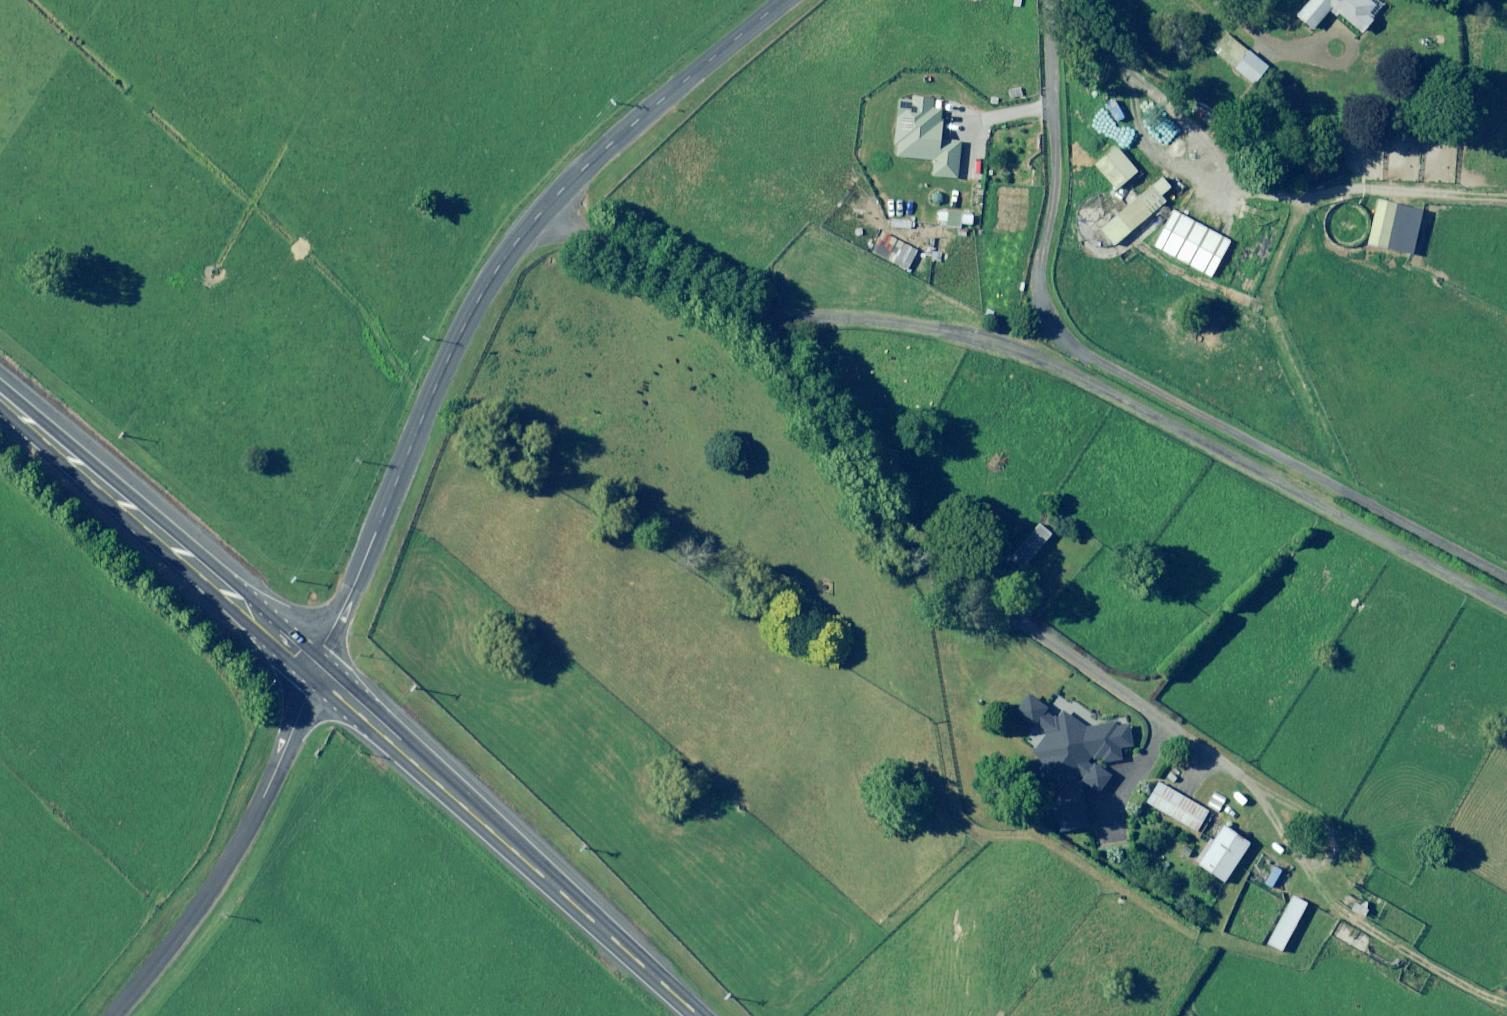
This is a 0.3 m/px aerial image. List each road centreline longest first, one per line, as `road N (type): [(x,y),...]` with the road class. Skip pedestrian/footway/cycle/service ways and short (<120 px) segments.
road 1 (track): [(545,210),(722,307),(833,423),(913,540),(1055,657),(1123,700),(1141,774),(1506,1005)]
road 2 (unclassified): [(316,676),(449,362),(498,271),(588,167),(787,0)]
road 3 (primary): [(316,676),(690,1015)]
road 4 (track): [(1506,565),(1350,478),(1239,318),(1300,213)]
road 5 (primary): [(0,399),(316,676)]
road 6 (unclassified): [(316,676),(230,864),(115,1015)]
road 7 (track): [(1300,213),(1140,97),(1063,0)]
road 8 (track): [(1470,0),(1300,213)]

